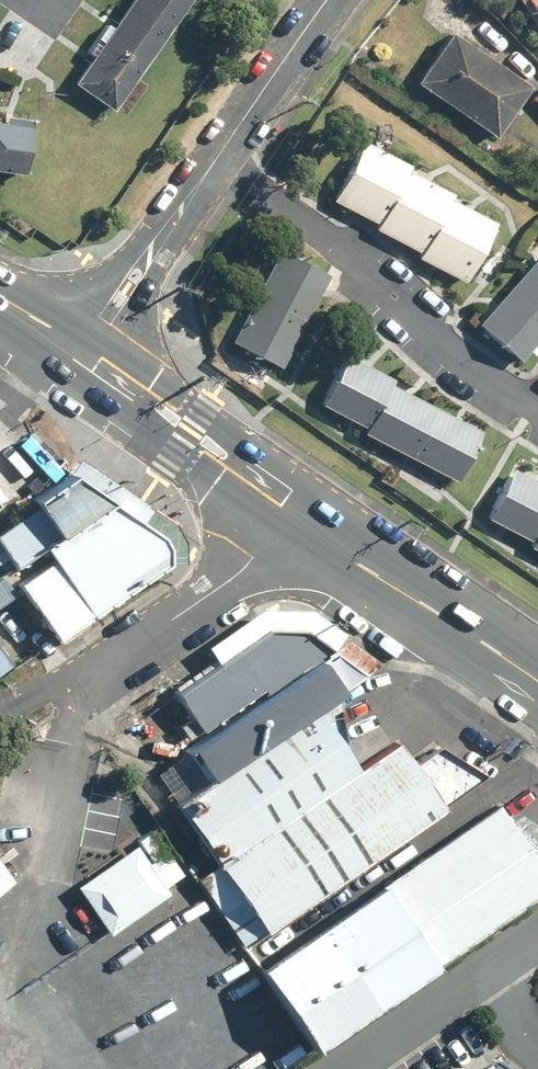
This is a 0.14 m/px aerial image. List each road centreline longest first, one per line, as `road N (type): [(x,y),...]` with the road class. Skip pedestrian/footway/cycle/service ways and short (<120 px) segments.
road 1 (residential): [(83,356),(324,0)]
road 2 (residential): [(52,699),(228,583),(287,510)]
road 3 (secondary): [(287,510),(537,680)]
road 4 (secondary): [(124,386),(168,388),(235,437),(252,485)]
road 5 (secondary): [(252,485),(210,481),(137,431),(124,386)]

